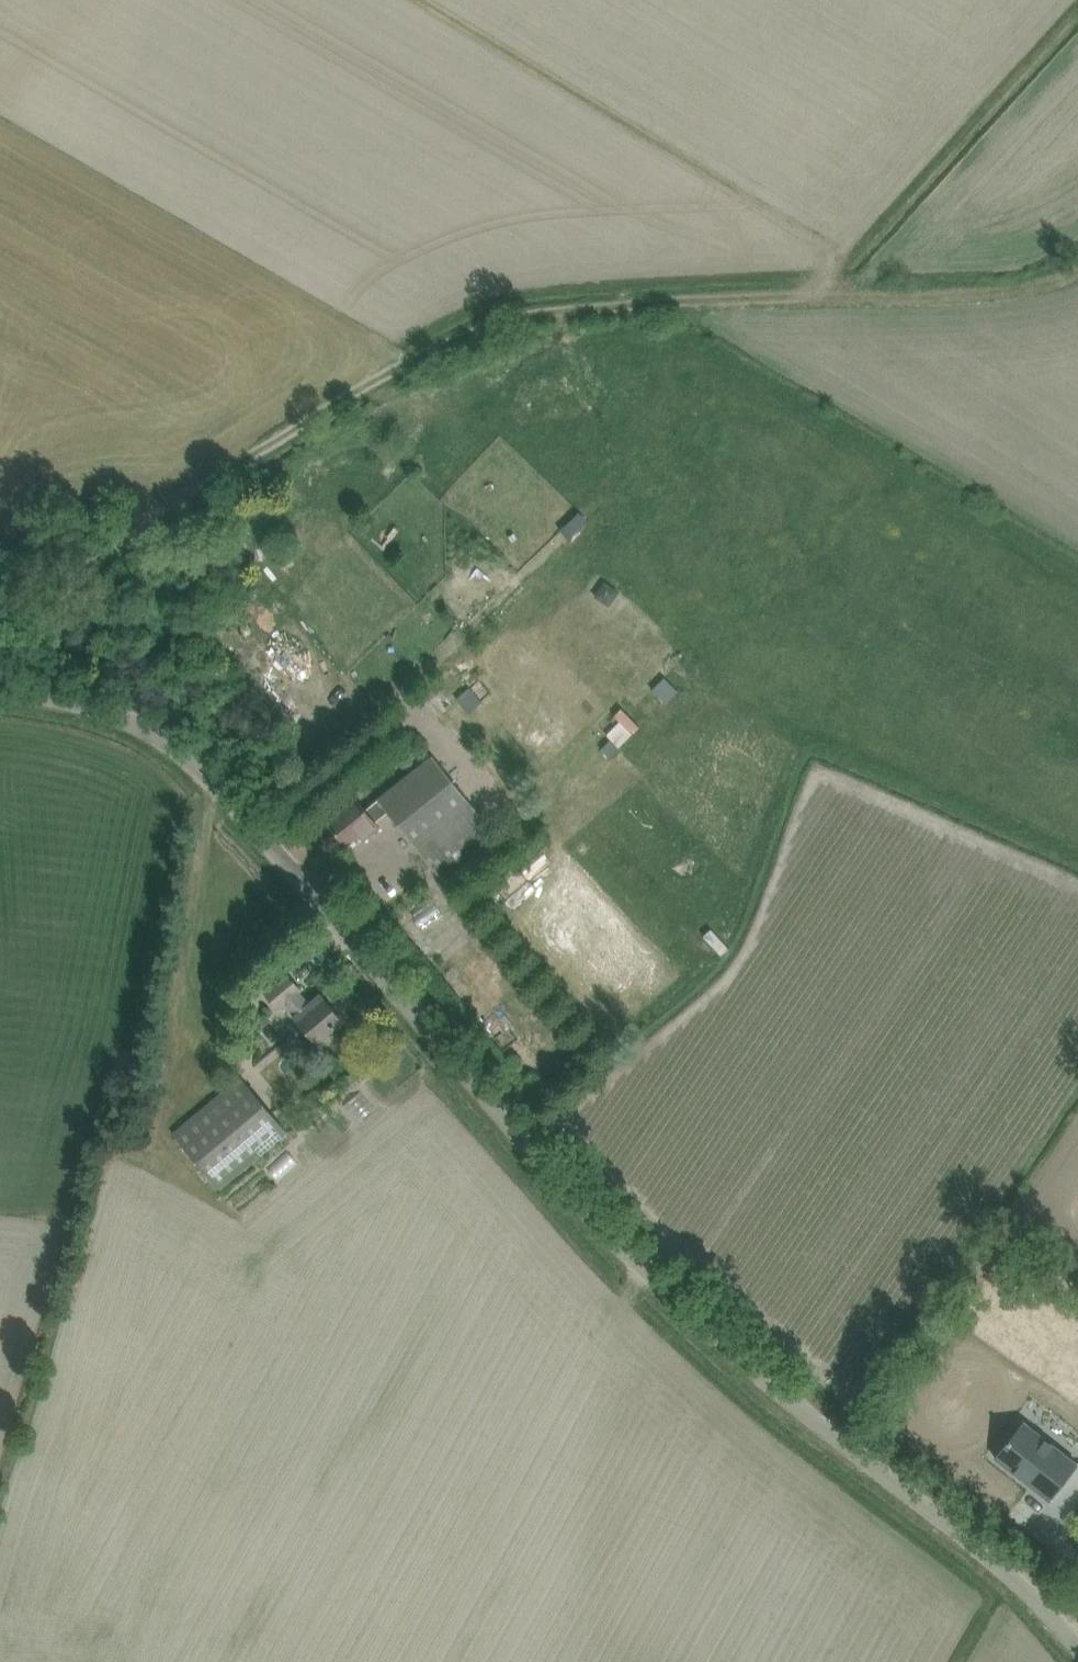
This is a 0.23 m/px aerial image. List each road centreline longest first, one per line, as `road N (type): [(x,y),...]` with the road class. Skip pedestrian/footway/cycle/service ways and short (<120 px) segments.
road 1 (unclassified): [(1077,1661),(1006,1577),(636,1264),(276,872),(200,766),(152,720),(61,699),(0,697)]

